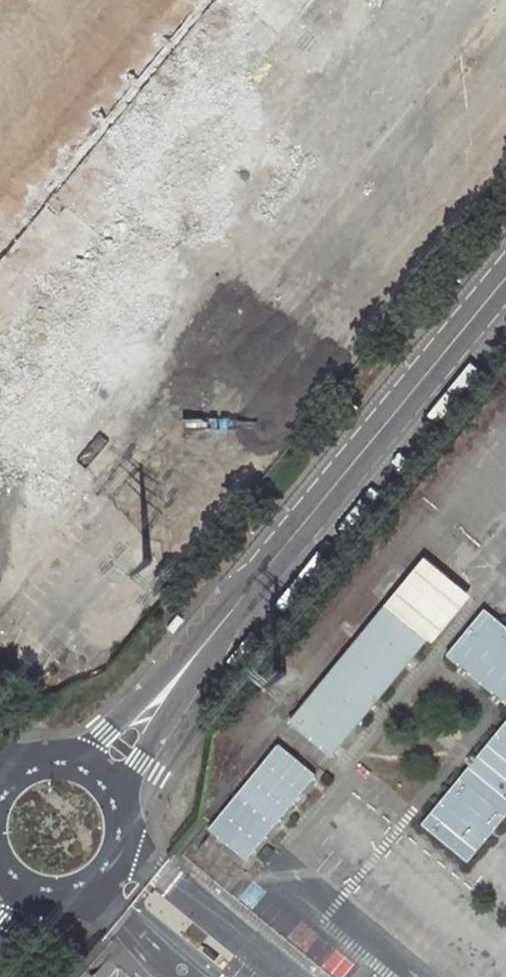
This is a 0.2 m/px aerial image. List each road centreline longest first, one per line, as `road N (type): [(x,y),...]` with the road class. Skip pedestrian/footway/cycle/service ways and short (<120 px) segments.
road 1 (residential): [(178,677),(505,283)]
road 2 (residential): [(31,889),(75,890),(107,867),(120,834),(115,802)]
road 3 (residential): [(115,802),(178,677)]
road 4 (residential): [(178,677),(68,763)]

